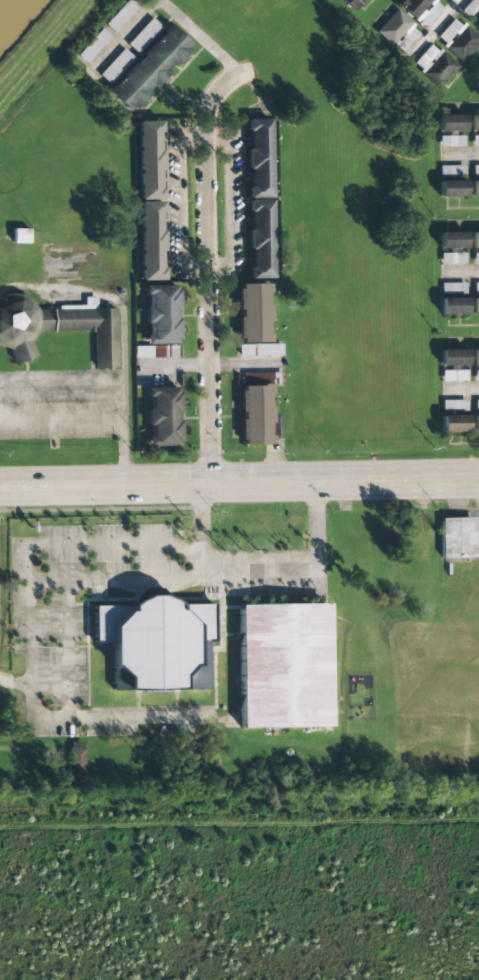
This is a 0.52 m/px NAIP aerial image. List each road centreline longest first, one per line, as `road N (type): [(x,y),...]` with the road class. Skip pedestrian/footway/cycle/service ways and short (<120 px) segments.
road 1 (primary): [(478,479),(0,488)]
road 2 (residential): [(215,484),(207,127),(216,97),(253,69)]

